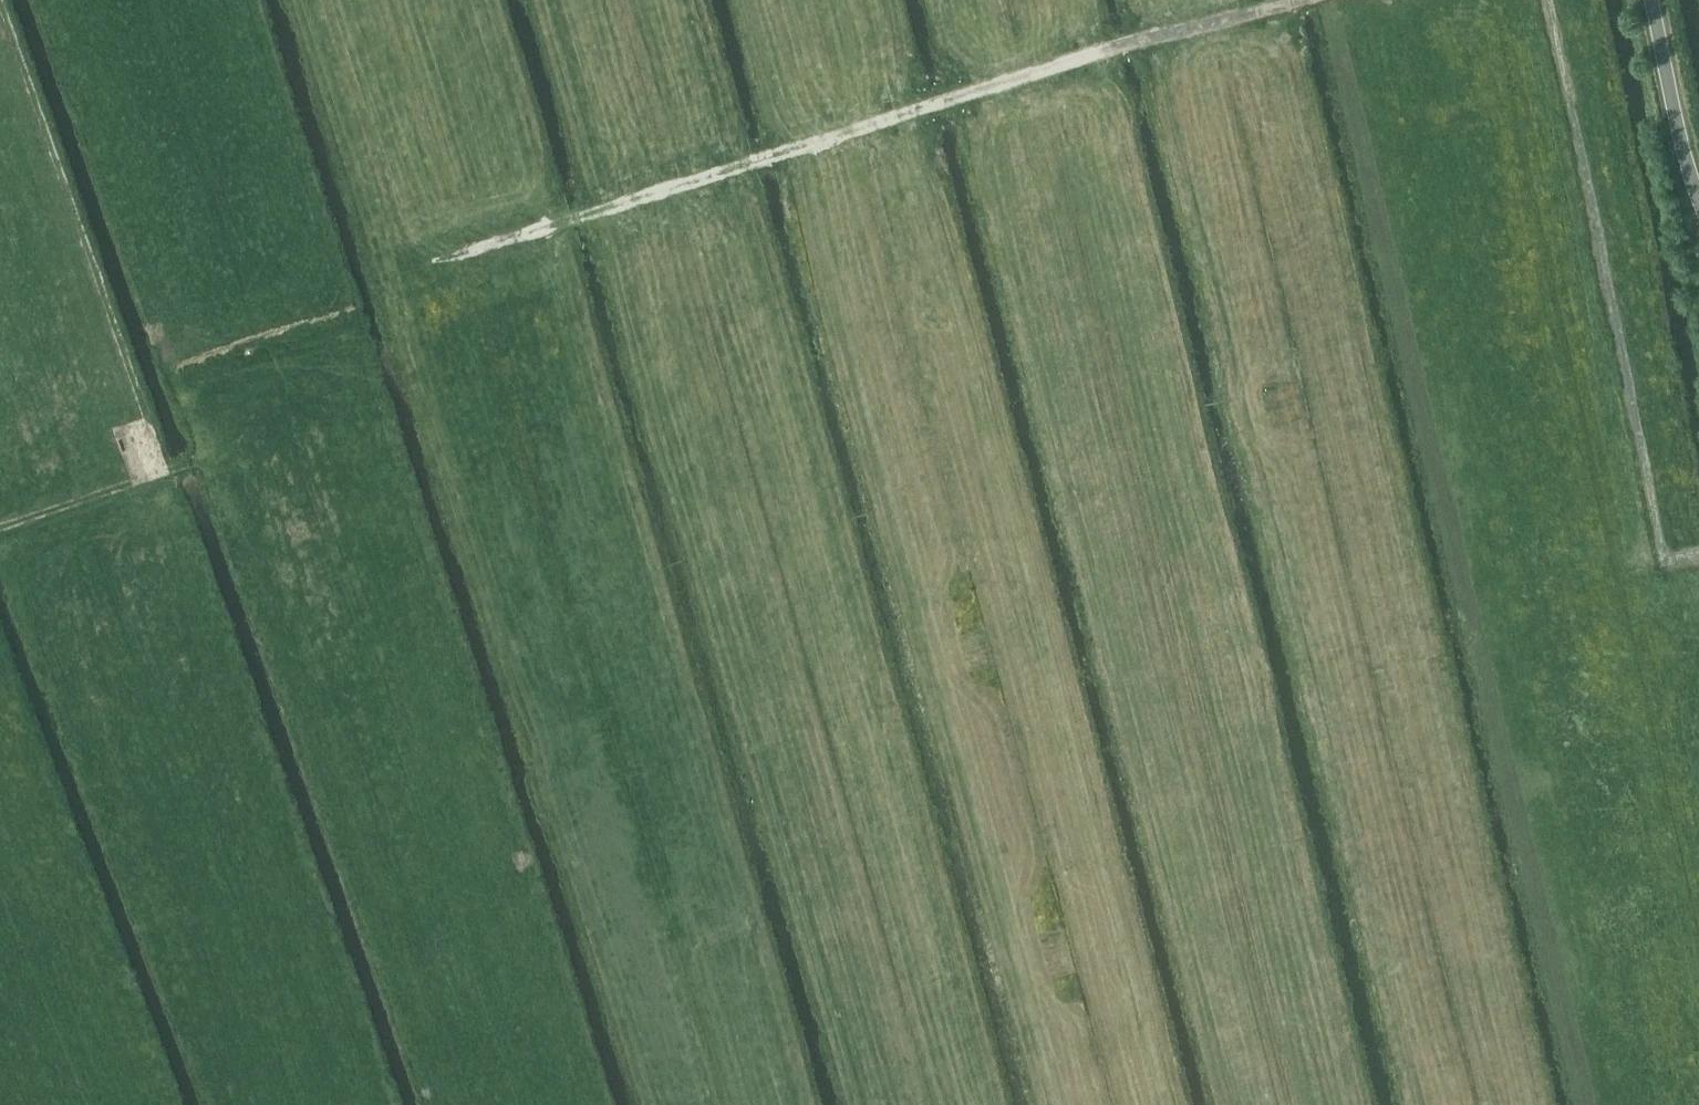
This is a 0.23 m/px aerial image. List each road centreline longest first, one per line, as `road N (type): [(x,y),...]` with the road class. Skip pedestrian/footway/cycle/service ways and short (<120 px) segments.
road 1 (track): [(1295,0),(1098,52),(543,229)]
road 2 (track): [(1698,556),(1666,563),(1548,0)]
road 3 (unclassified): [(1698,197),(1650,0)]

